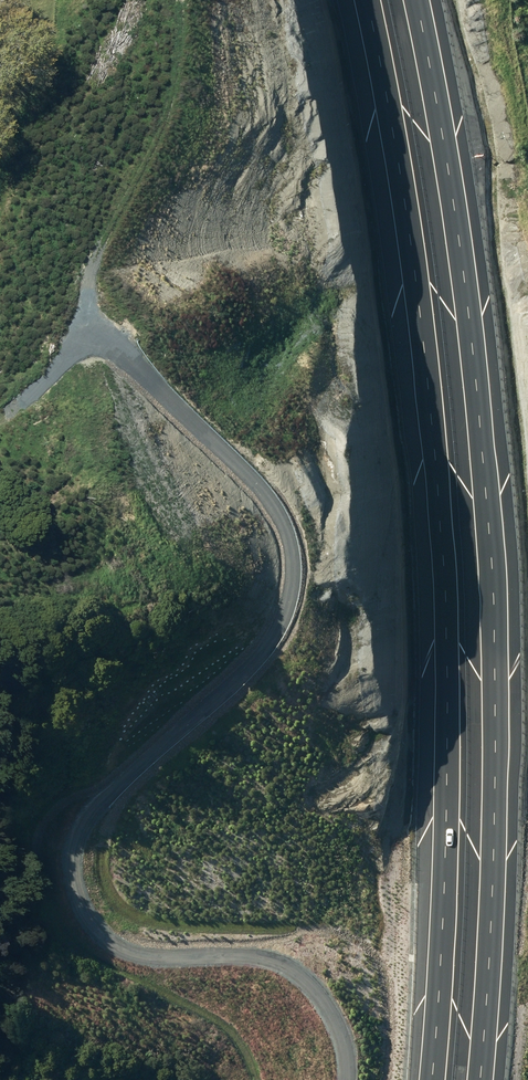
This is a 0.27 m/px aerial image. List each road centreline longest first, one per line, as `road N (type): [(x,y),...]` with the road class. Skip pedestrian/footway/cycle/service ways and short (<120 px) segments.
road 1 (track): [(4,417),(89,331),(269,491),(294,532),(297,619),(267,663),(100,822),(82,857),(82,882),(93,920),(137,957),(182,964),(239,955),(283,962),(324,987),(345,1023),(357,1062),(353,1079)]
road 2 (motorway): [(421,0),(451,142),(490,492),(502,772),(479,1079)]
road 3 (motorway): [(433,1079),(444,985),(449,739),(443,485),(406,166),(372,0)]

